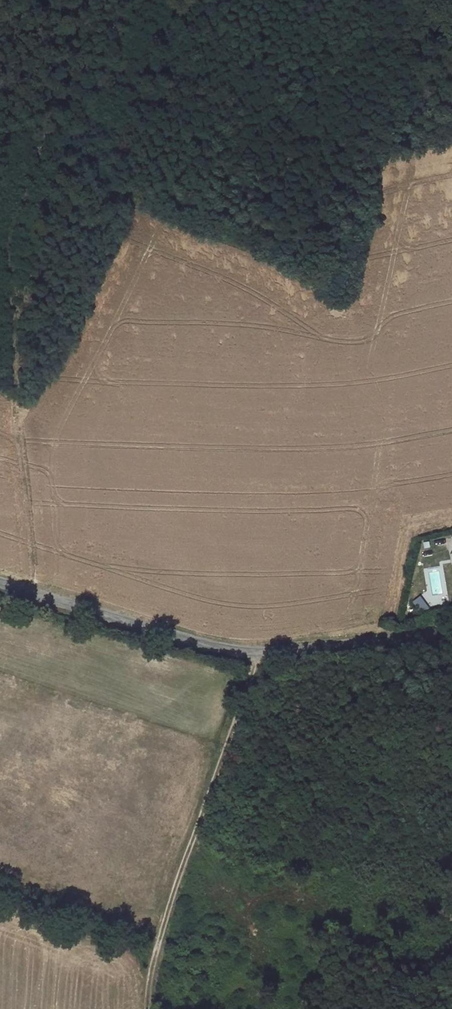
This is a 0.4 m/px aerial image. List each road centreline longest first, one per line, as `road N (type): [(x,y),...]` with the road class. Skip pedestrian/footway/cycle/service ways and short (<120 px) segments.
road 1 (unclassified): [(451,632),(258,654),(0,583)]
road 2 (track): [(155,1008),(166,922),(258,654)]
road 3 (track): [(28,591),(20,409)]
road 4 (track): [(28,256),(20,409)]

